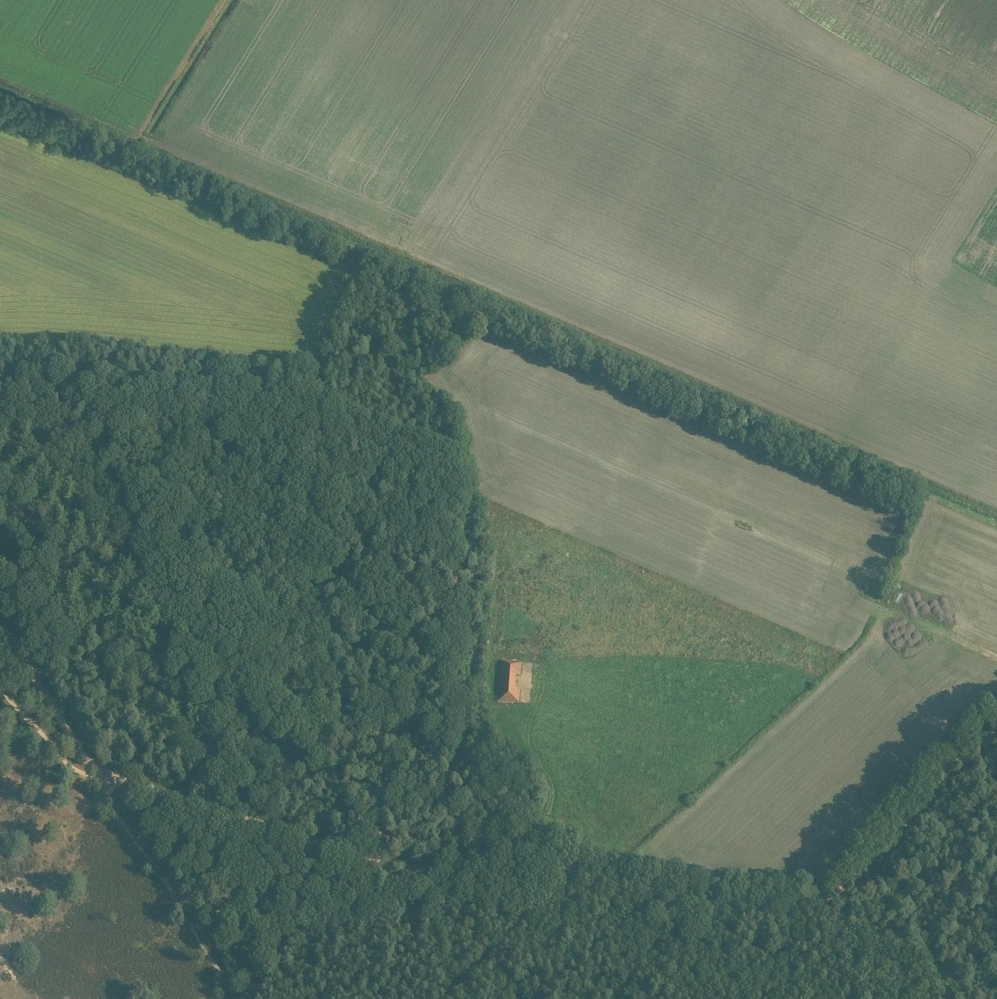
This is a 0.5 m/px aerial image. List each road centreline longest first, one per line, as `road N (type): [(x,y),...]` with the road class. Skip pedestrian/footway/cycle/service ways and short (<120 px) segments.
road 1 (track): [(996,514),(0,86)]
road 2 (track): [(996,732),(977,739),(823,907),(710,893),(517,850),(410,872),(104,783)]
road 3 (track): [(104,783),(241,998)]
road 4 (track): [(104,783),(0,634)]

